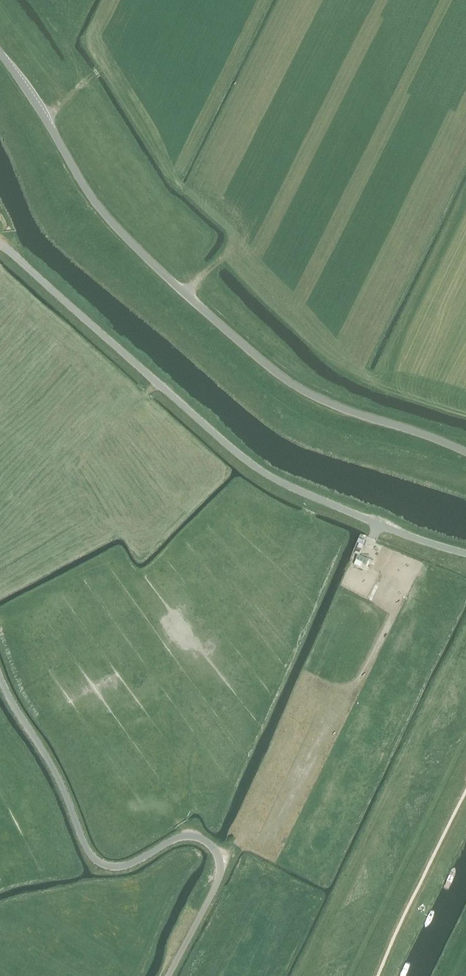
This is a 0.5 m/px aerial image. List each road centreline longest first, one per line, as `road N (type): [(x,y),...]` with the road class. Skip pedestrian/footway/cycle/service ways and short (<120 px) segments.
road 1 (unclassified): [(465,452),(321,400),(275,372),(95,203),(0,48)]
road 2 (unclassified): [(465,553),(402,535),(251,464),(0,245)]
road 3 (unclassified): [(170,975),(224,858),(208,842),(183,837),(122,869),(101,866),(0,671)]

